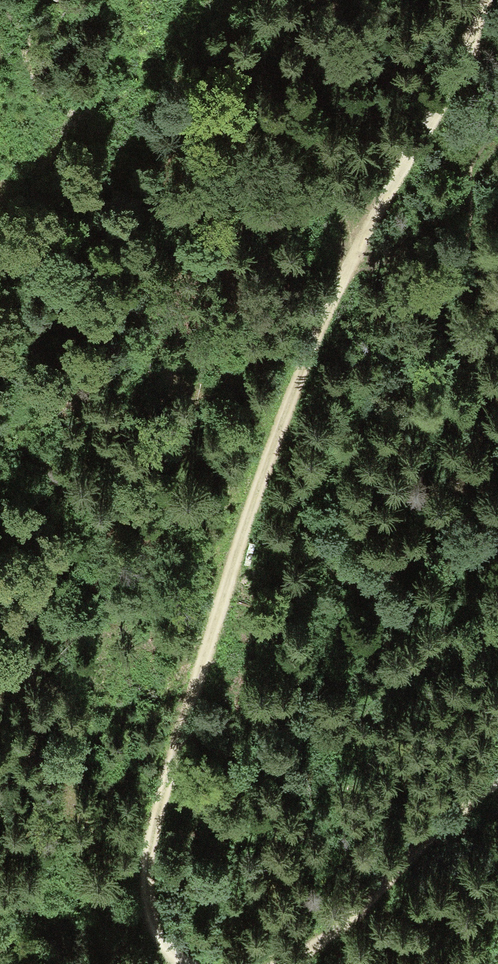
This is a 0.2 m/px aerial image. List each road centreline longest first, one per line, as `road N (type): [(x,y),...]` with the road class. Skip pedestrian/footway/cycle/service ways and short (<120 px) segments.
road 1 (track): [(179,963),(150,929),(145,845),(201,651),(351,254),(484,8)]
road 2 (track): [(459,488),(411,566),(349,604),(328,583),(314,550),(311,498),(453,287),(466,177)]
road 3 (track): [(465,802),(303,951),(275,963)]

